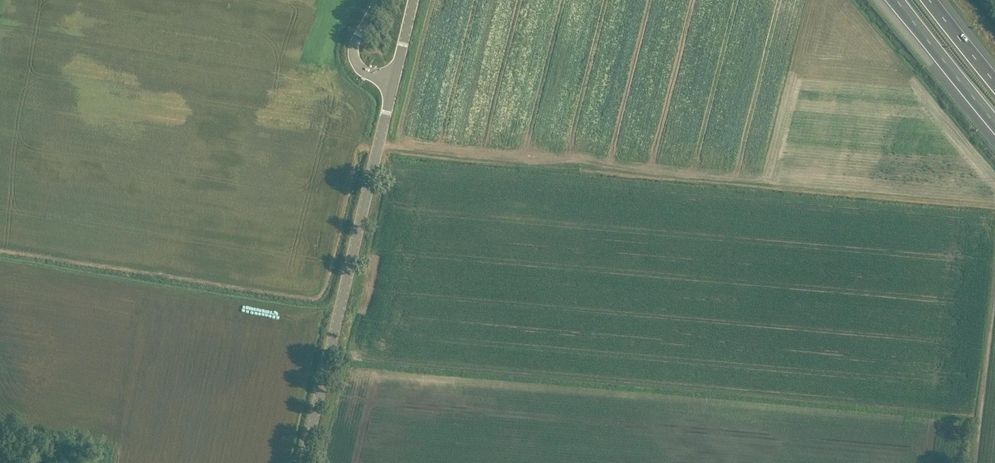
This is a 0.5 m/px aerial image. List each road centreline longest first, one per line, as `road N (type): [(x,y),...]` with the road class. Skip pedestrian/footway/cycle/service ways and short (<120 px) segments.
road 1 (track): [(994,199),(379,146)]
road 2 (unclassified): [(305,462),(394,84)]
road 3 (motorway): [(896,0),(994,123)]

